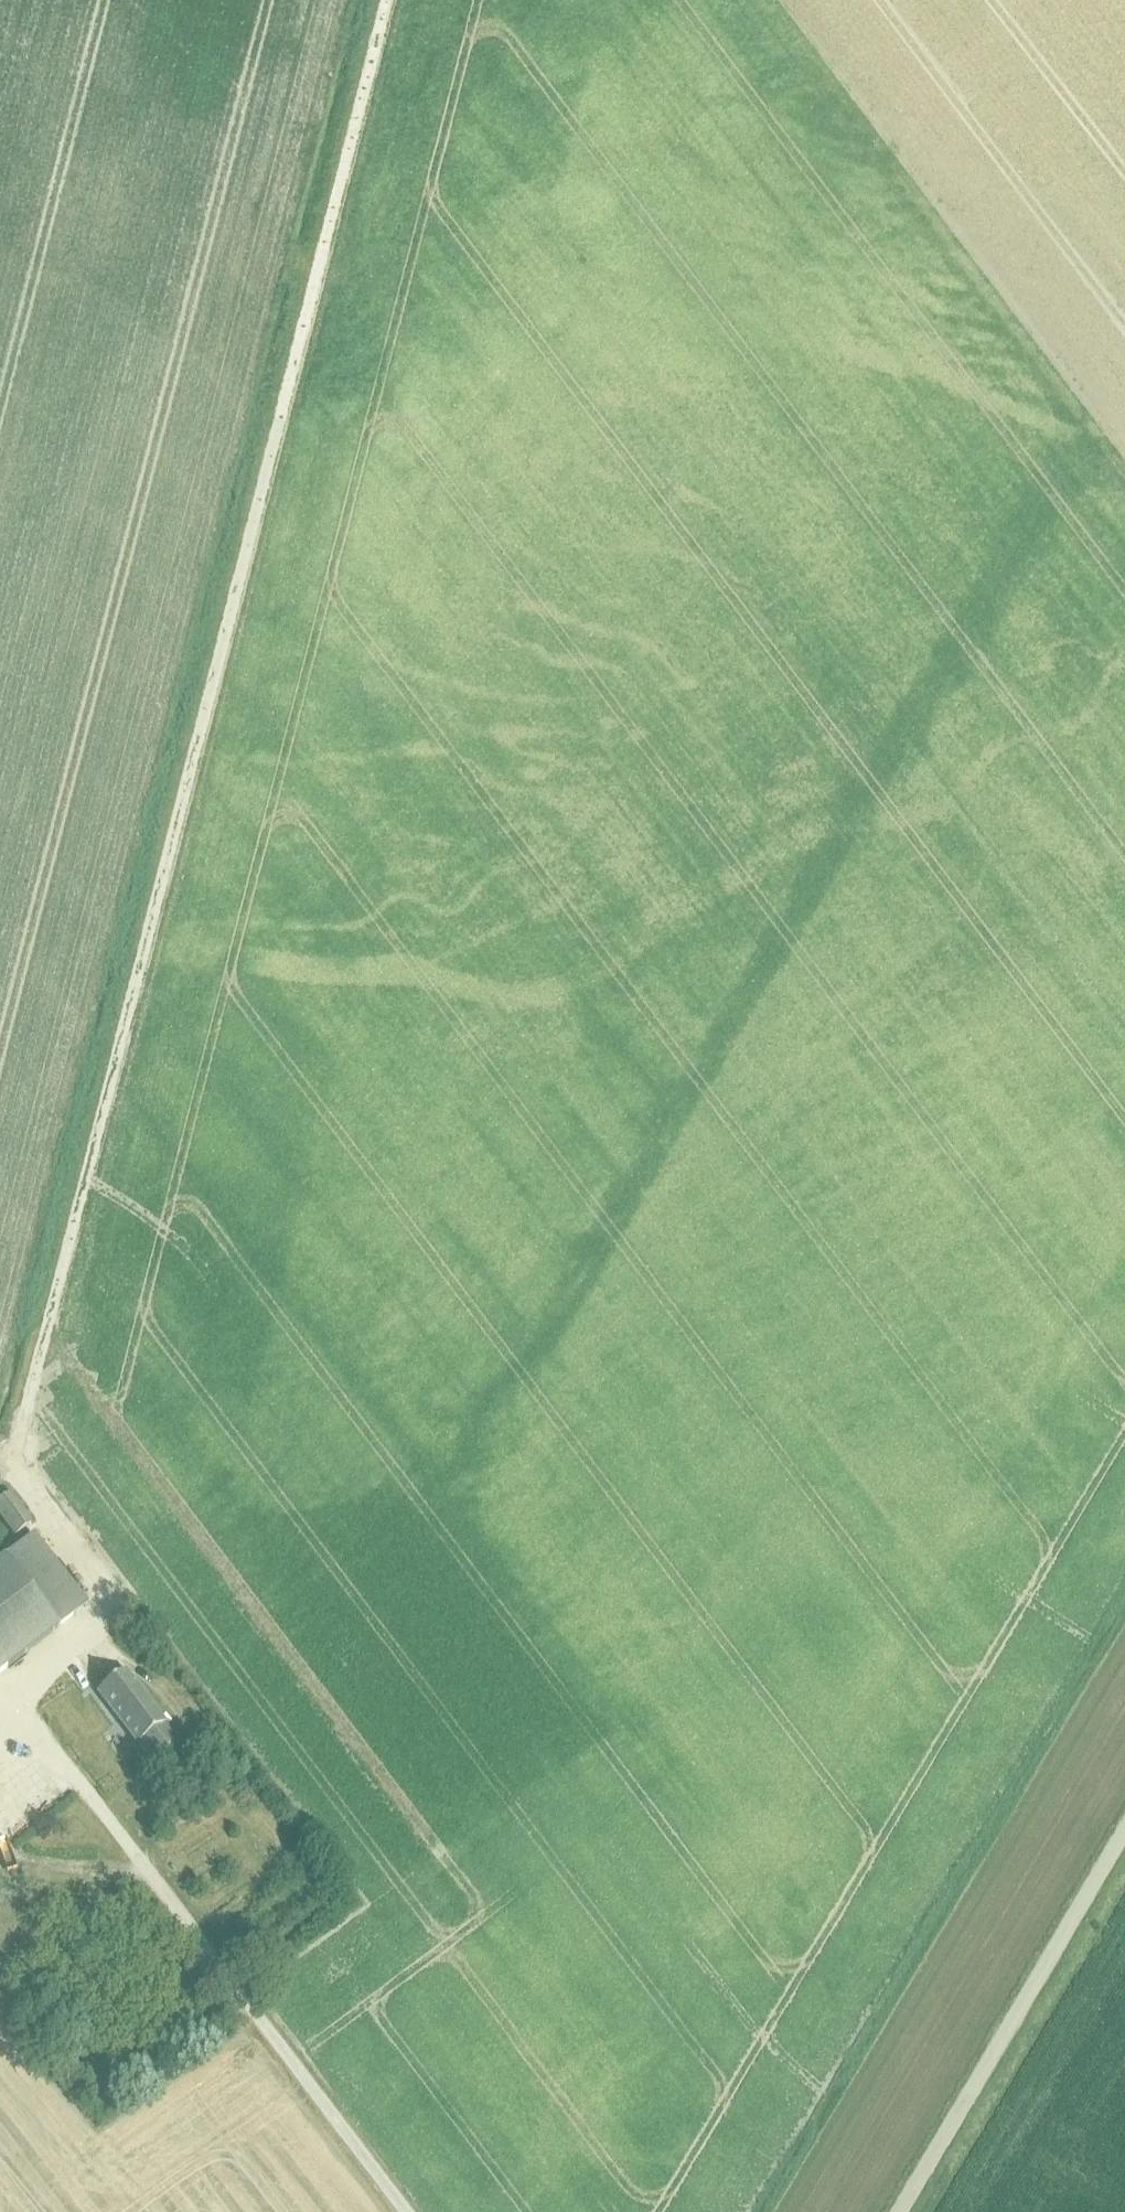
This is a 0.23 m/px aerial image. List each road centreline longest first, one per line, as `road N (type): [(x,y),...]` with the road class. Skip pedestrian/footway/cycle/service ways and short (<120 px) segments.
road 1 (track): [(387,0),(16,1451),(22,1490),(103,1601),(106,1621),(32,1688),(28,1715),(54,1751)]
road 2 (tertiary): [(897,2211),(1124,1826)]

